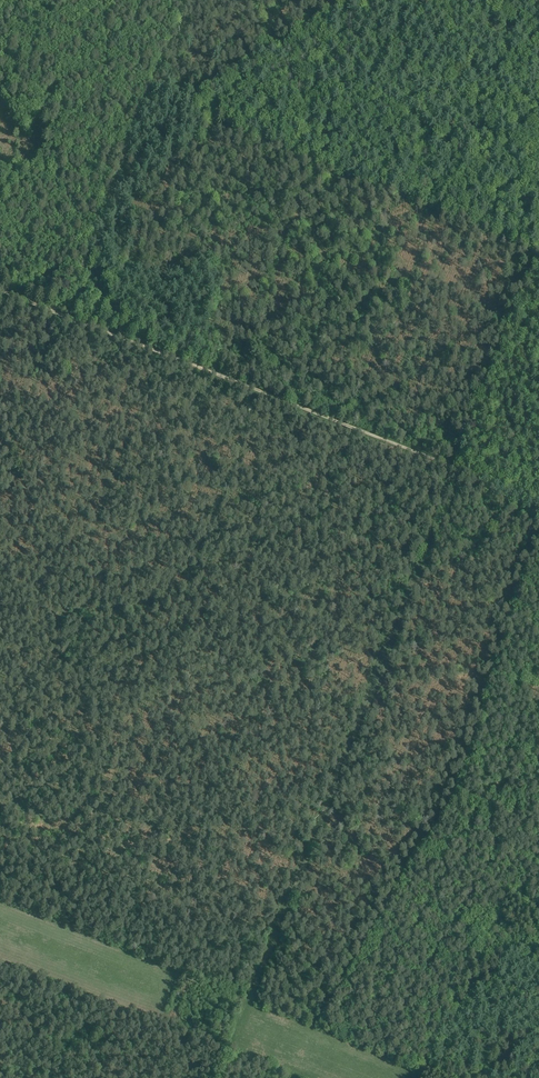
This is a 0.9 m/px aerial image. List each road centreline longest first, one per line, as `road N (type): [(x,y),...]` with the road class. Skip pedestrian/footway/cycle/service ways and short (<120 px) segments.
road 1 (track): [(451,466),(65,315)]
road 2 (track): [(65,315),(189,0)]
road 3 (track): [(538,843),(415,1071)]
road 4 (track): [(451,466),(538,241)]
road 5 (track): [(65,315),(0,472)]

